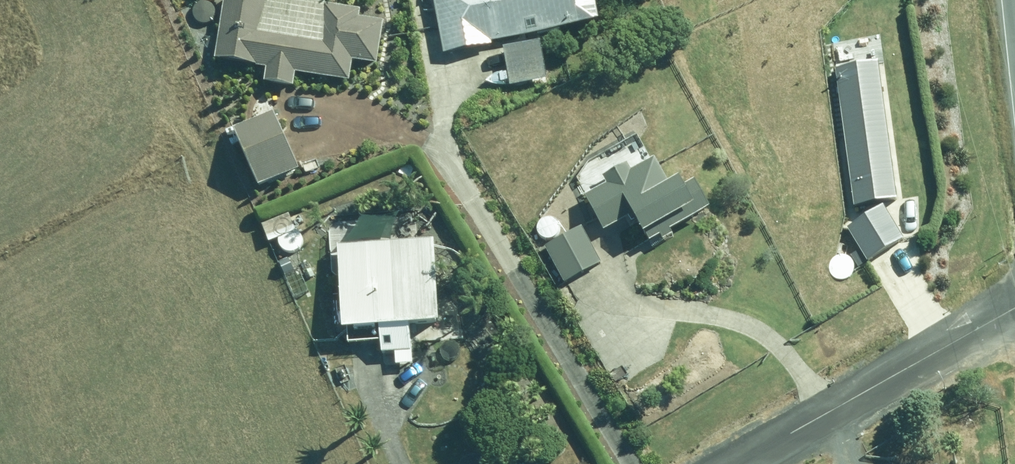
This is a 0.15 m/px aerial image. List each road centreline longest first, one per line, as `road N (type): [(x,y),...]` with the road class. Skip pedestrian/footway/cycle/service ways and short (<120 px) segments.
road 1 (residential): [(741,463),(1014,308)]

